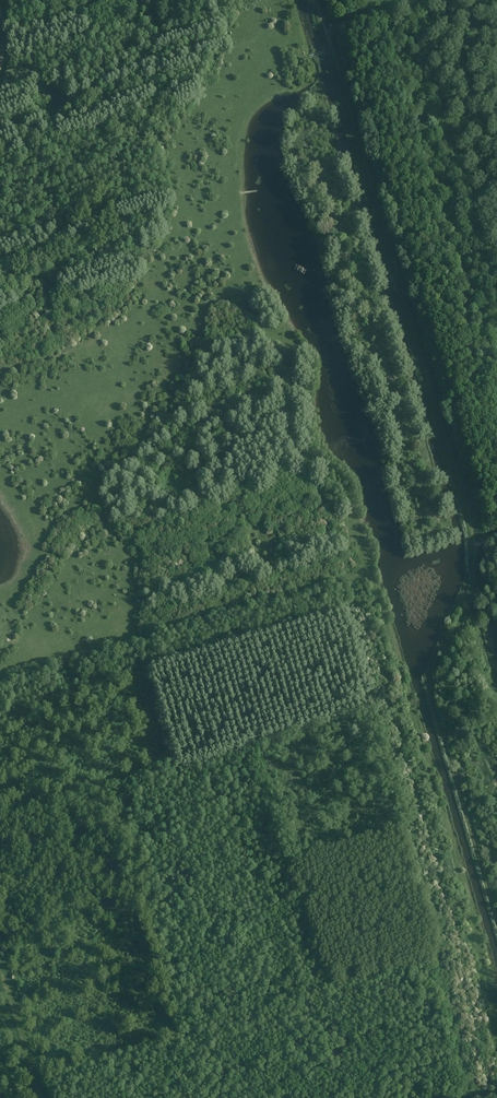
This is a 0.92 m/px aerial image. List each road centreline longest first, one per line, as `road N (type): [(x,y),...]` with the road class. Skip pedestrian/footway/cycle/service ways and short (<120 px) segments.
road 1 (track): [(318,0),(466,504),(472,549)]
road 2 (track): [(496,916),(430,691),(476,580),(472,549)]
road 3 (track): [(0,977),(40,1097)]

